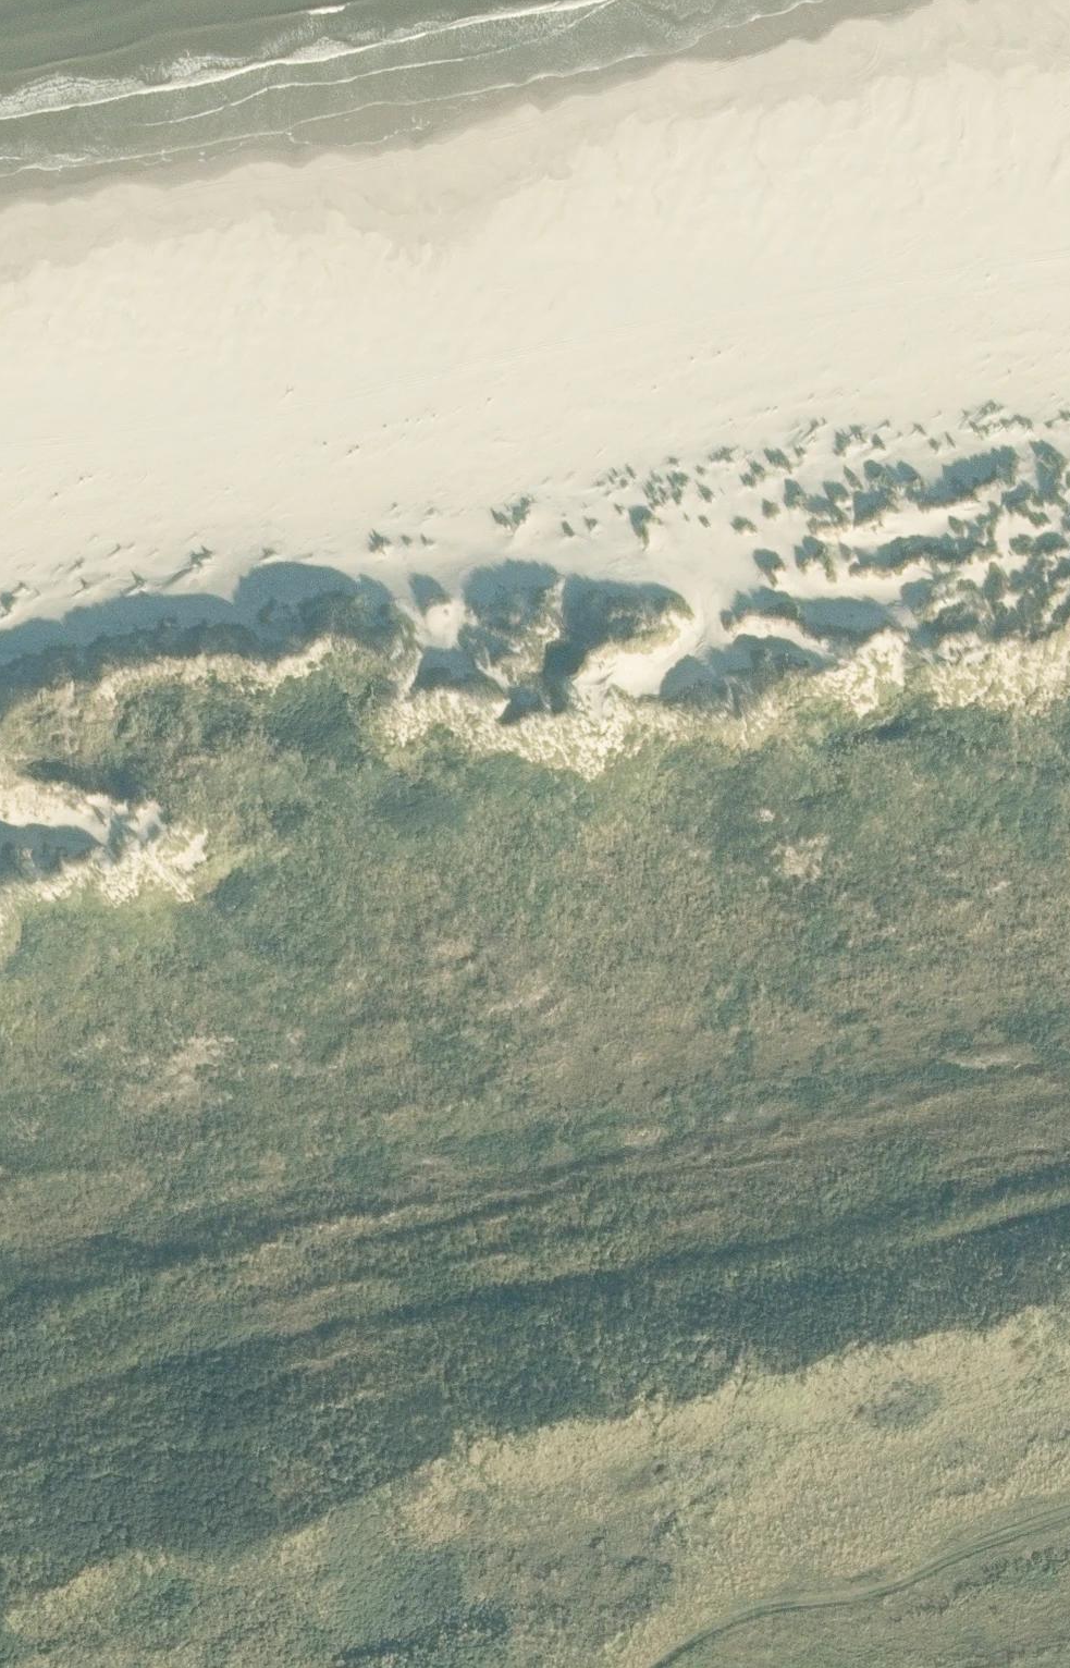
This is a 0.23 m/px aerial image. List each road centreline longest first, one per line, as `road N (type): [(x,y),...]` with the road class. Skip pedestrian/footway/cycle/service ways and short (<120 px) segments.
road 1 (track): [(1069,1502),(945,1549),(874,1611),(776,1612),(699,1634)]

